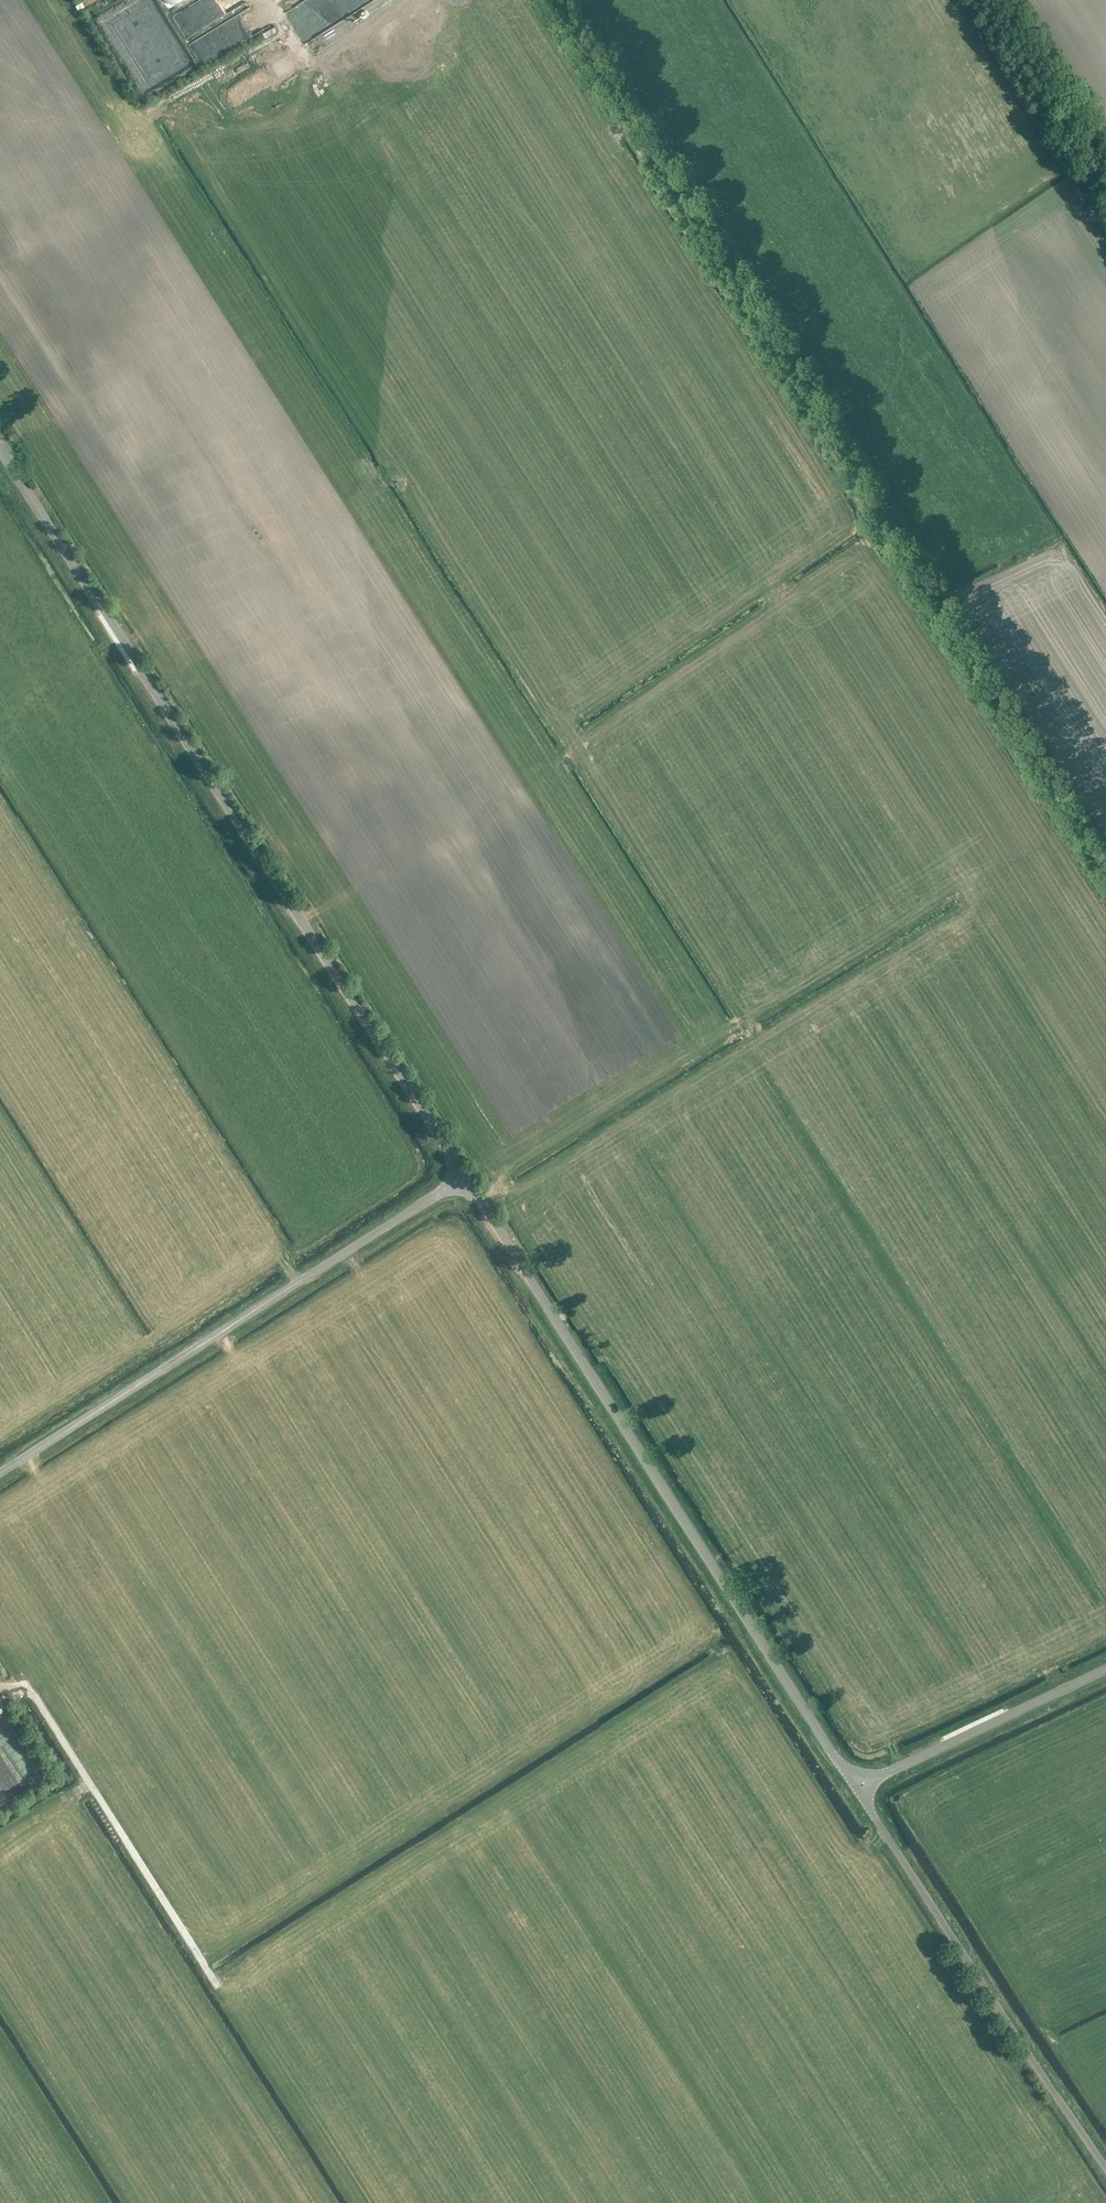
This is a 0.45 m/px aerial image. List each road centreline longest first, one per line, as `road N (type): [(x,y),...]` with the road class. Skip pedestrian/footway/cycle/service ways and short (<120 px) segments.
road 1 (unclassified): [(0,449),(465,1178)]
road 2 (unclassified): [(465,1178),(856,1788)]
road 3 (unclassified): [(0,1473),(465,1178)]
road 4 (unclassified): [(1105,2170),(856,1788)]
road 5 (unclassified): [(856,1788),(1105,1670)]

